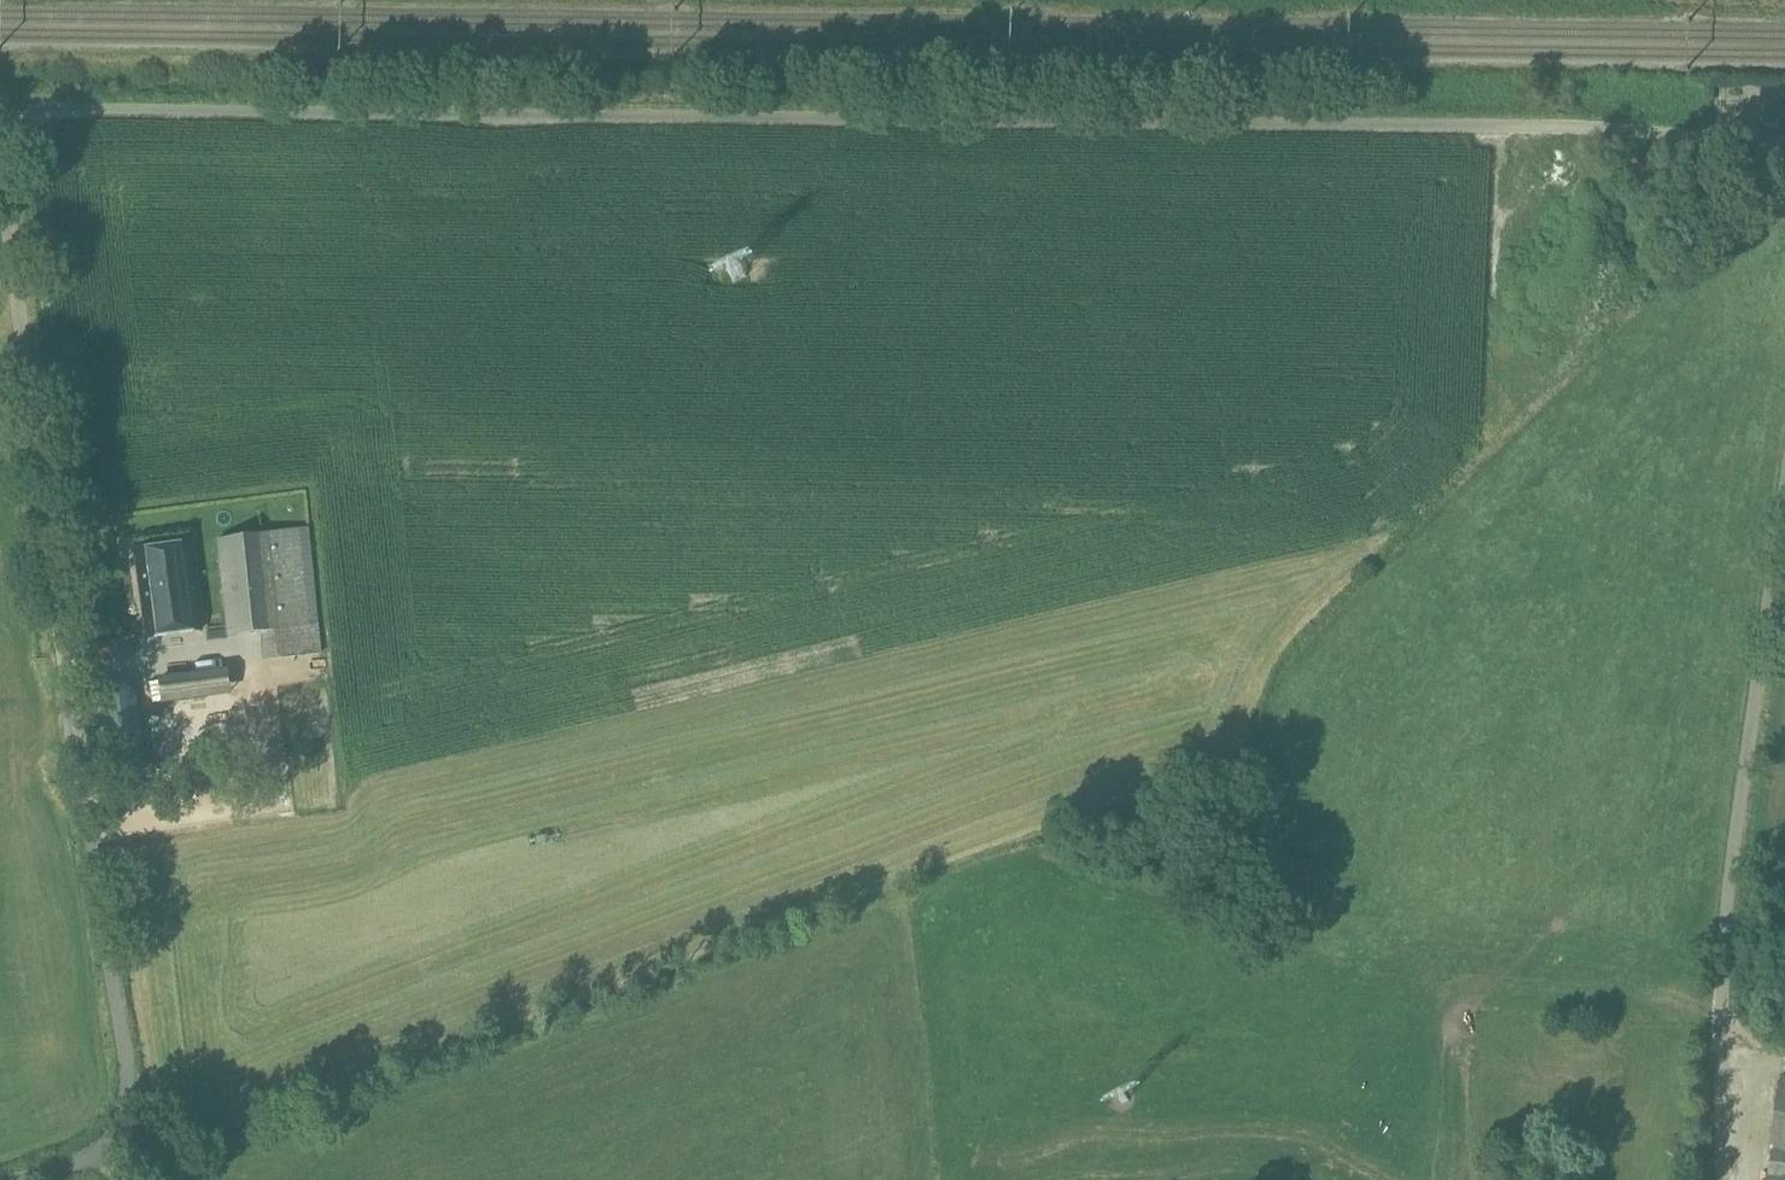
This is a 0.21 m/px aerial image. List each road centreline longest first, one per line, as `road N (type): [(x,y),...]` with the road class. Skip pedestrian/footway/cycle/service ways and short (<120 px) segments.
road 1 (unclassified): [(0,181),(6,153),(25,126),(52,115),(1784,141)]
road 2 (unclassified): [(1719,1179),(1732,815),(1784,480)]
road 3 (unclassified): [(80,792),(0,191)]

